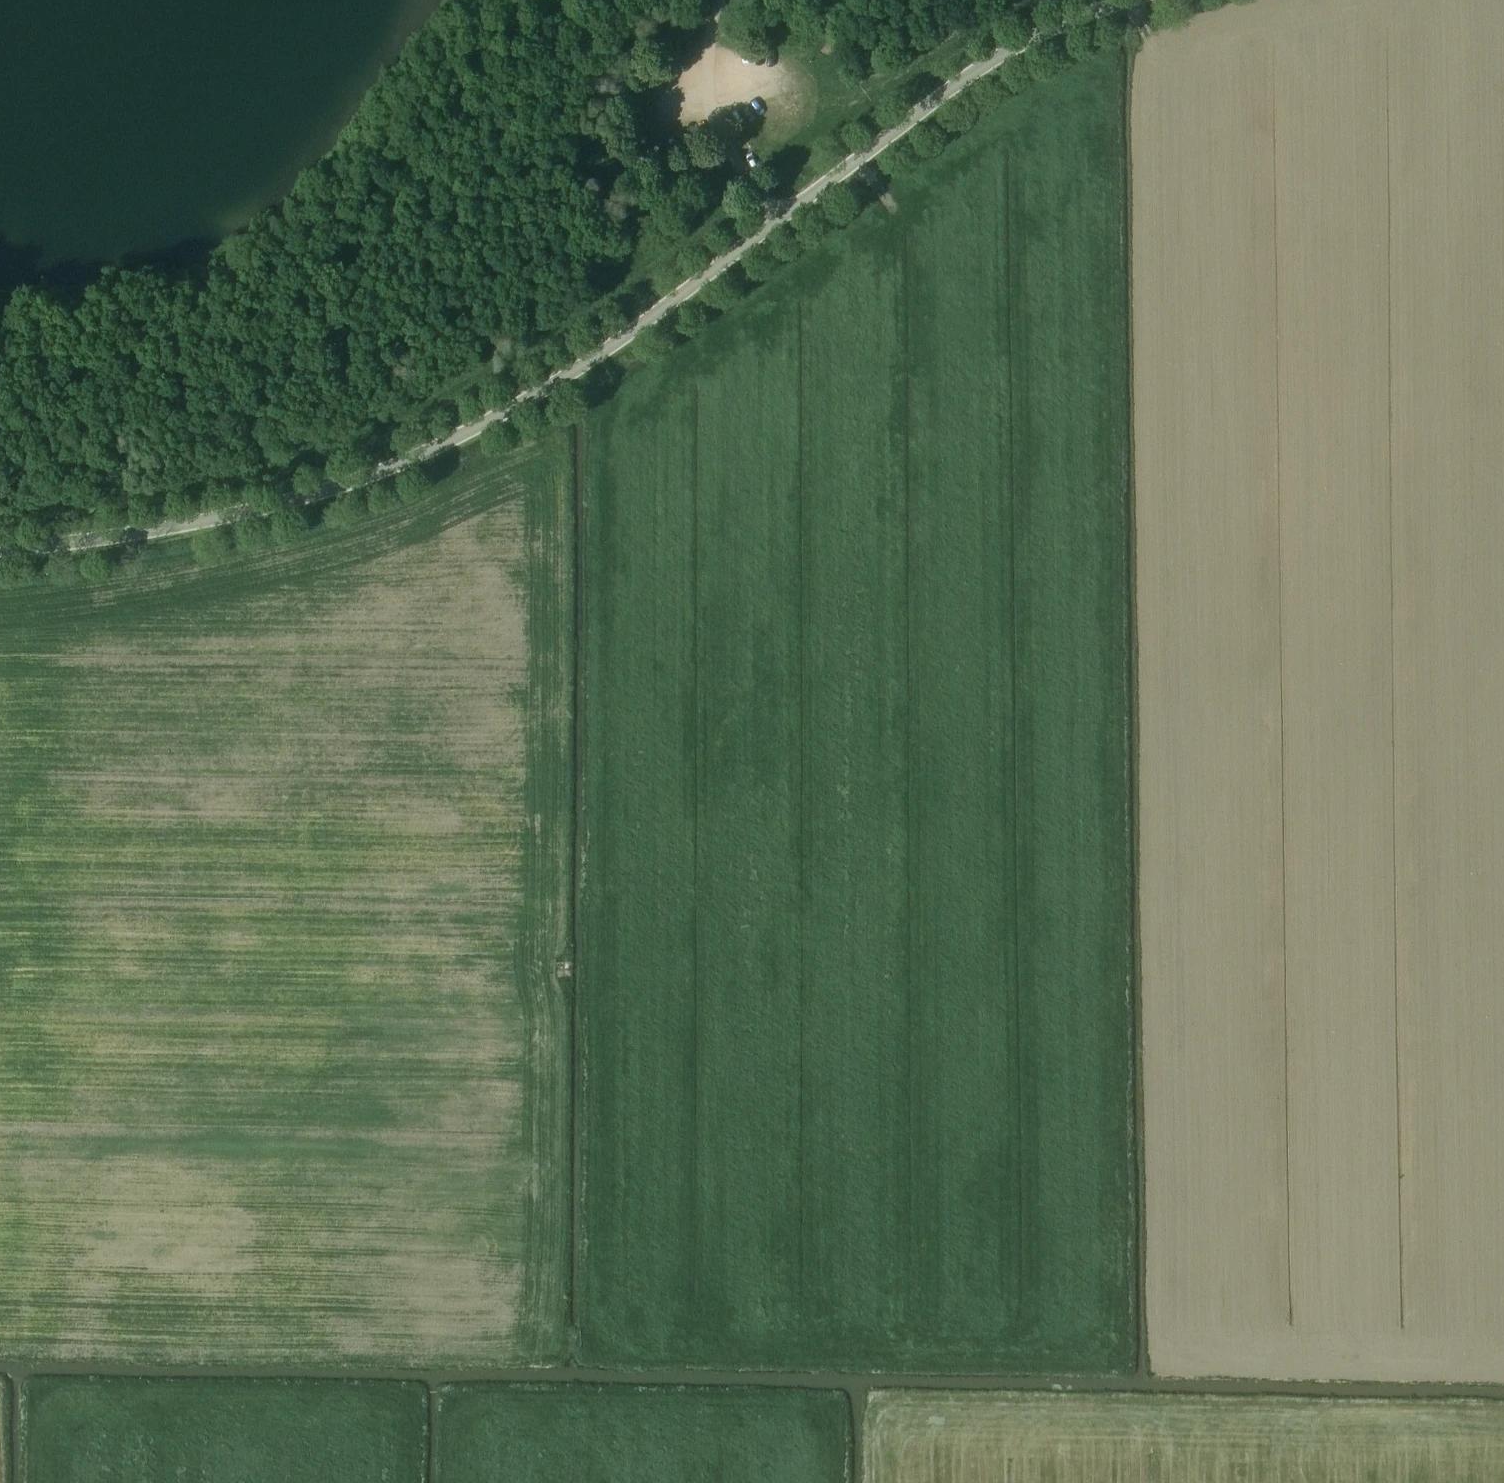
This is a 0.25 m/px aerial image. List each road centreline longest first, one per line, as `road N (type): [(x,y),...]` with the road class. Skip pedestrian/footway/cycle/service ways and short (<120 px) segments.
road 1 (unclassified): [(0,552),(292,504),(486,427),(629,339),(954,91),(1035,40),(1143,0)]

